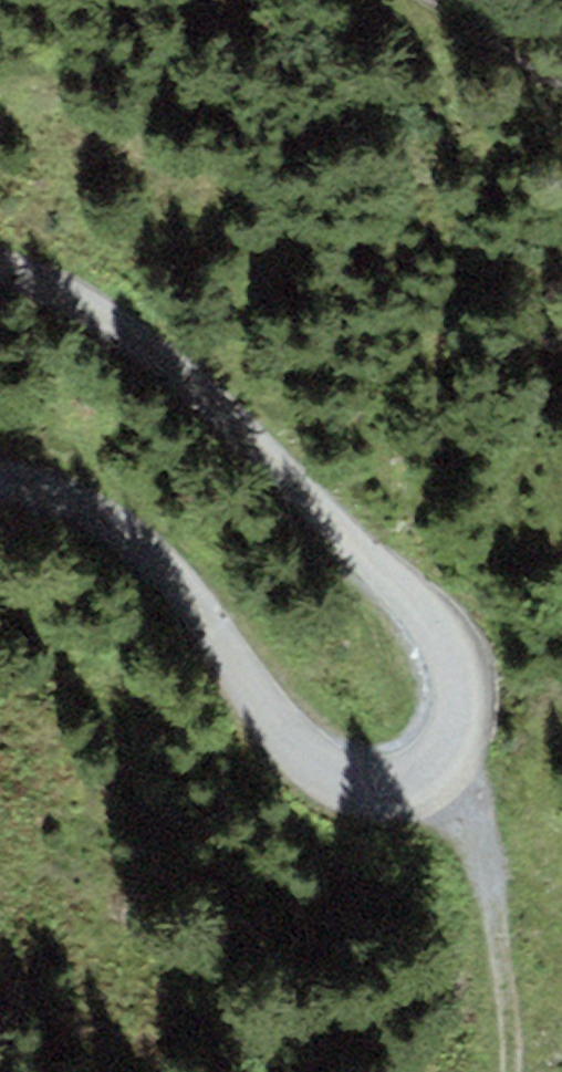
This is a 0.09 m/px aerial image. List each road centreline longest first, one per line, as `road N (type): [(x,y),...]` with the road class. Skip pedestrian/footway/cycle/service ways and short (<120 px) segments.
road 1 (unclassified): [(0,266),(88,311),(203,401),(454,664),(451,767),(428,790),(388,800),(333,776),(264,724),(174,595),(112,529),(64,497),(0,480)]
road 2 (track): [(428,790),(462,840),(491,917),(500,1071)]

